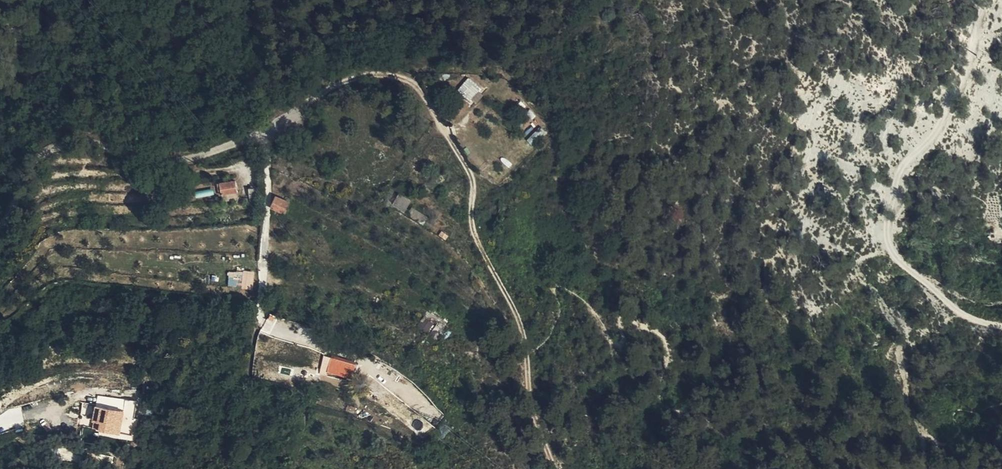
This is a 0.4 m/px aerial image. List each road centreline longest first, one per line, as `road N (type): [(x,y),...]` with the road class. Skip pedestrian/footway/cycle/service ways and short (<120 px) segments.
road 1 (track): [(0,222),(27,169),(46,150),(91,143),(157,162),(196,159),(275,127),(333,87),(375,72),(398,77),(418,85),(467,168),(474,235),(527,354)]
road 2 (unclassified): [(987,0),(936,138),(896,173),(884,223),(899,256),(969,319),(1001,328)]

